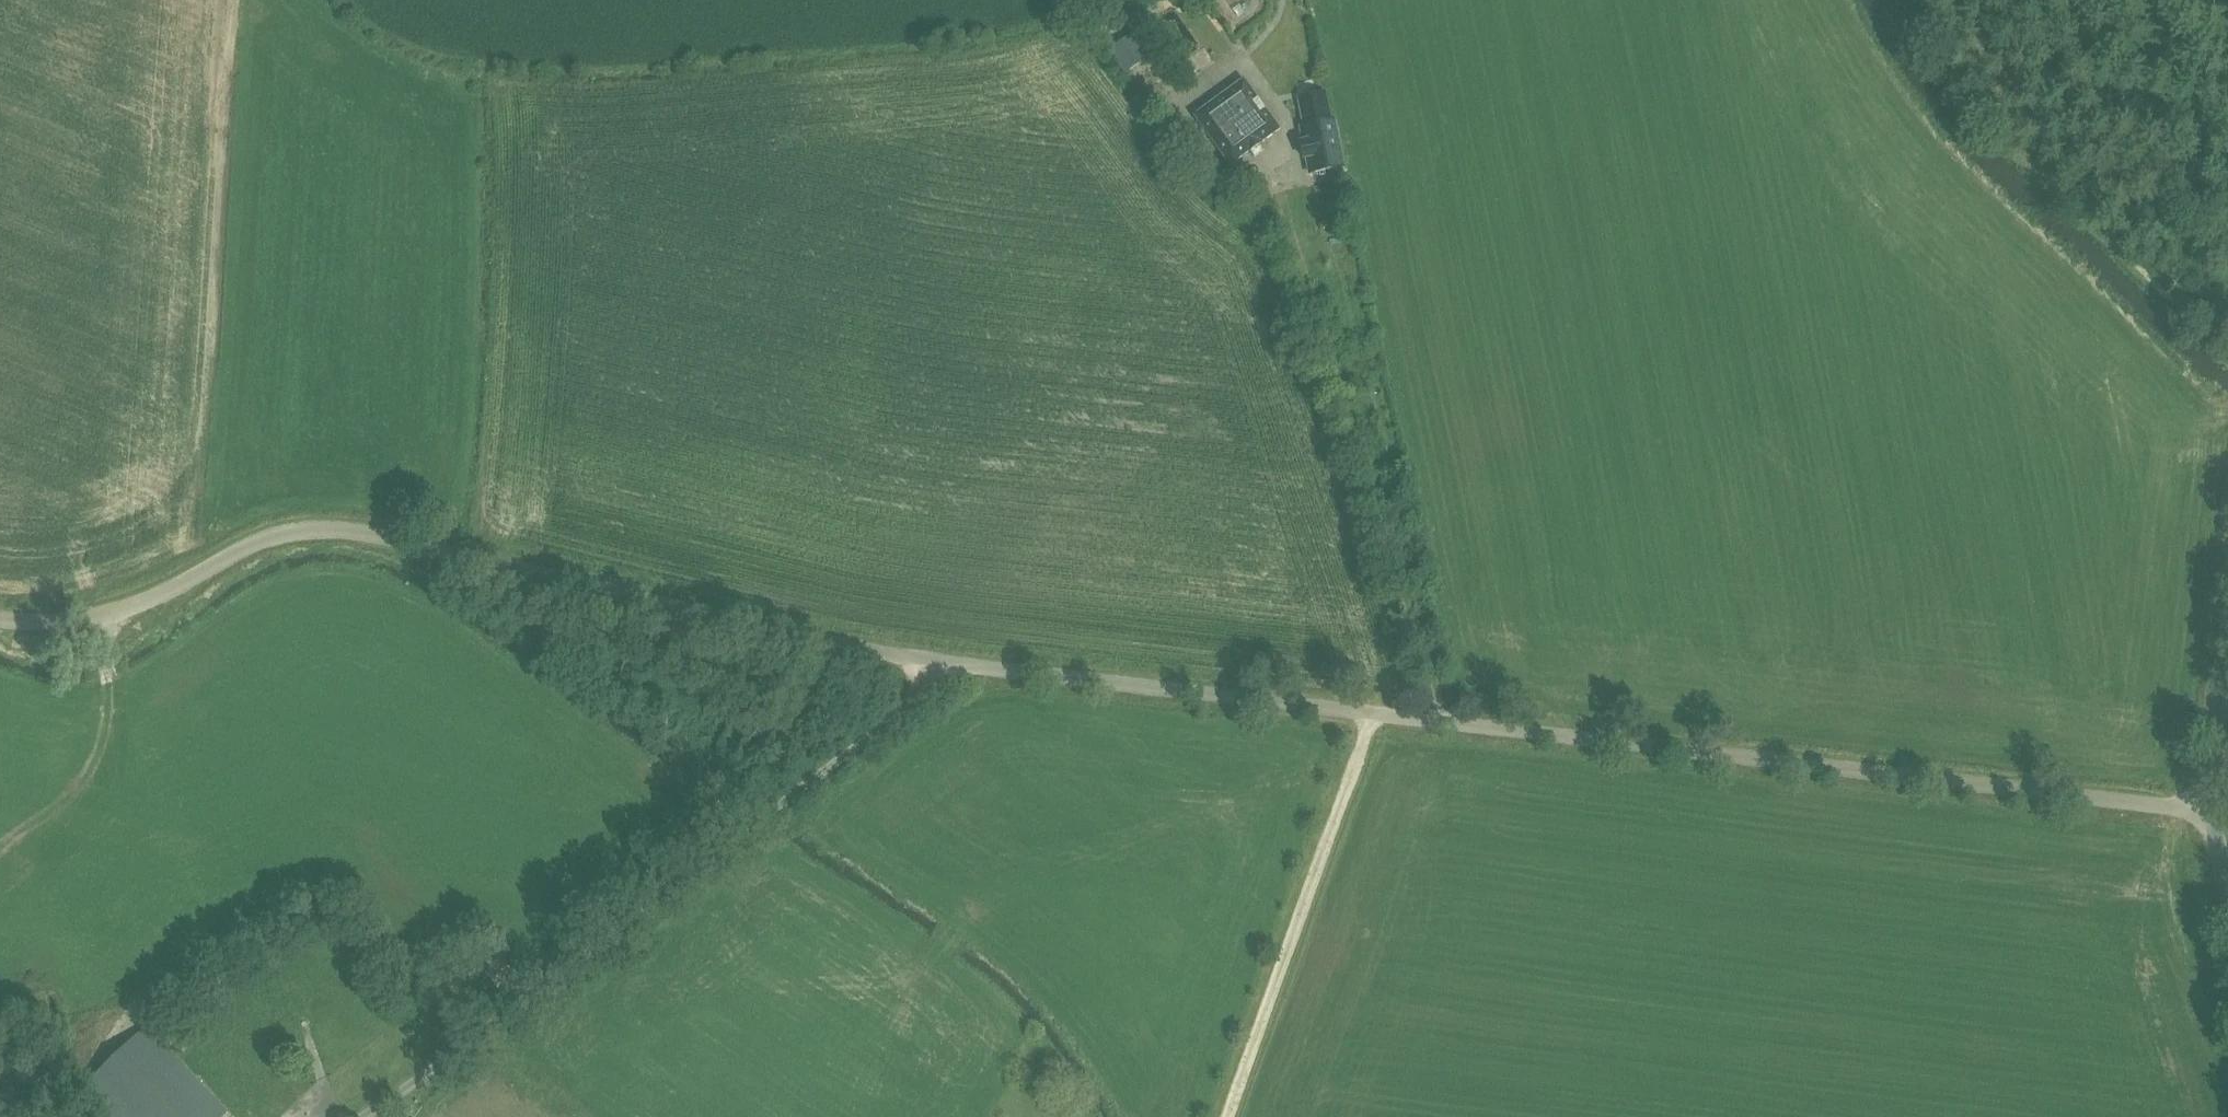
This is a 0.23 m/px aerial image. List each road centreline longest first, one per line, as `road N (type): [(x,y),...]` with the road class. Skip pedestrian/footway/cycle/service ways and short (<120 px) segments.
road 1 (unclassified): [(2207,810),(967,664),(361,530),(286,532),(113,610),(71,621),(0,619)]
road 2 (track): [(117,682),(208,922),(191,974),(76,1065)]
road 3 (unclassified): [(2207,810),(2227,604)]

